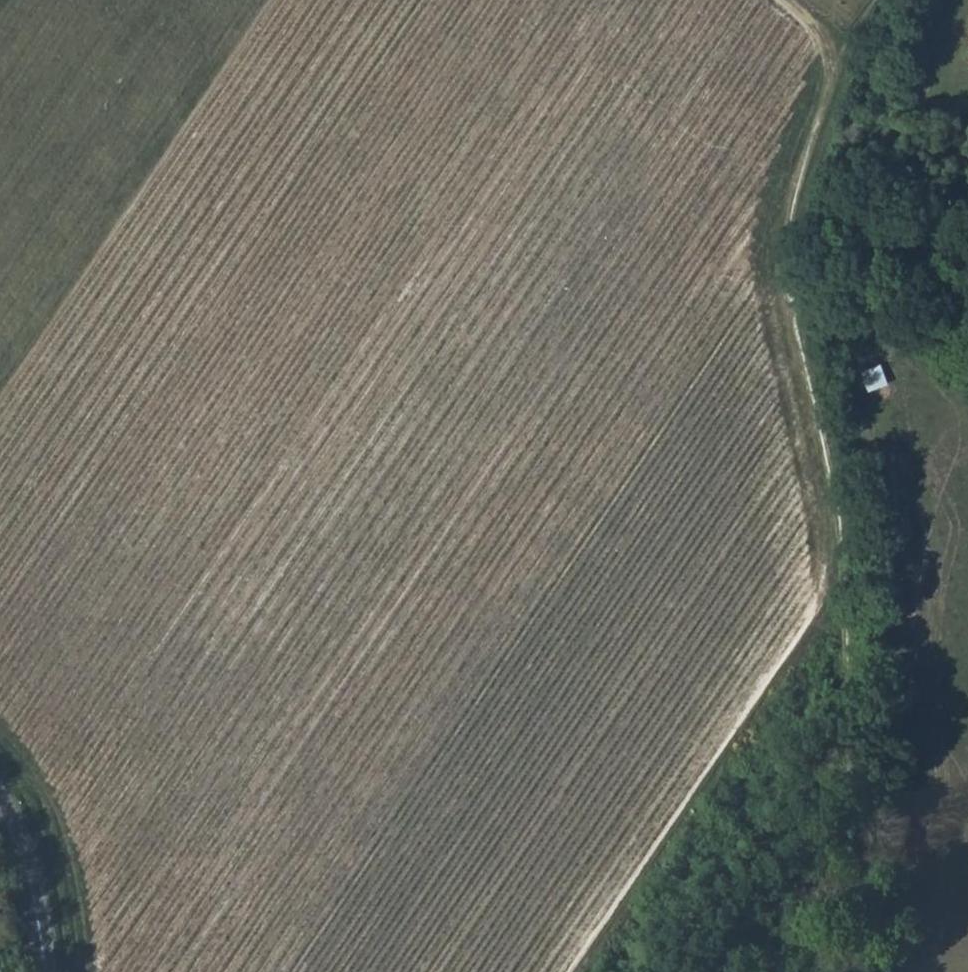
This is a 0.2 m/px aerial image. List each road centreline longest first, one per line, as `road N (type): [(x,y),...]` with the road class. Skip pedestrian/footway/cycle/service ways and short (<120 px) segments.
road 1 (track): [(867,971),(837,479),(789,279),(828,89),(845,54),(894,0)]
road 2 (tertiary): [(46,971),(32,885),(0,809)]

